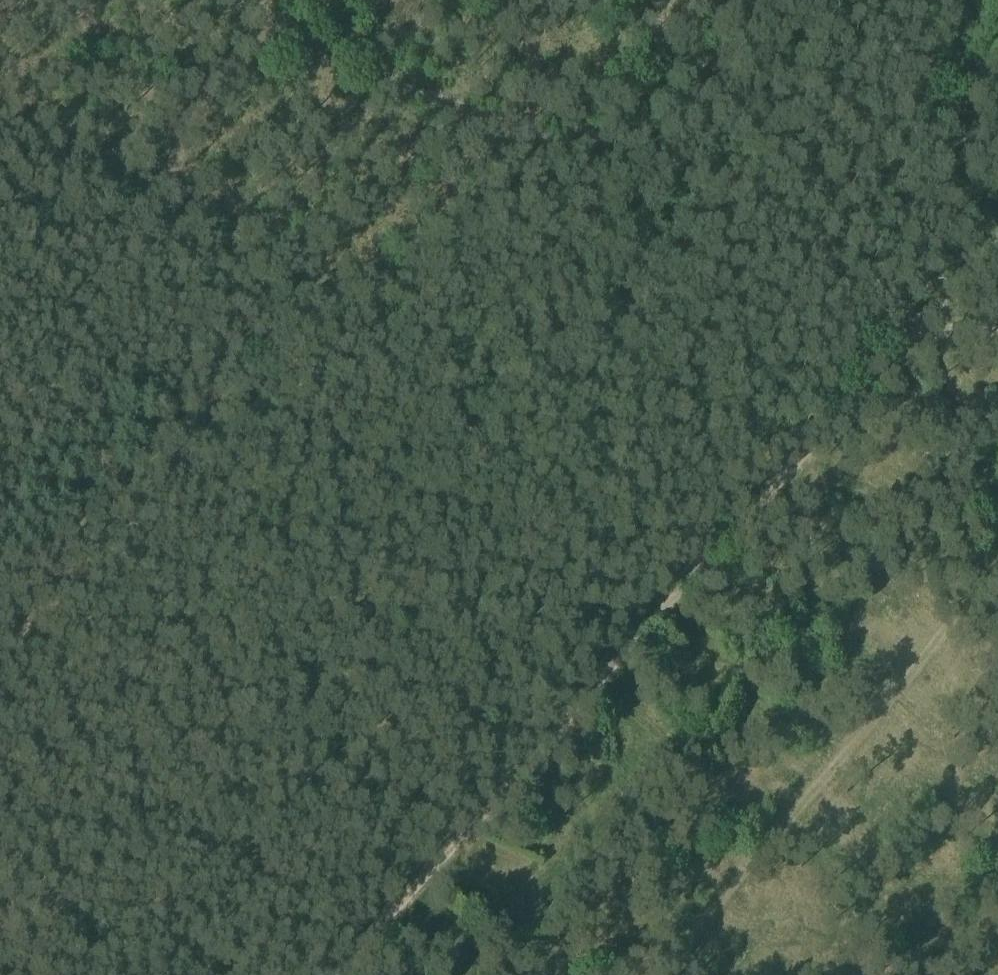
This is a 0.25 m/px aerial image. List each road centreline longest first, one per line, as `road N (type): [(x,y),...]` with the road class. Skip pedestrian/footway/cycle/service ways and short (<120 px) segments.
road 1 (track): [(0,667),(166,522),(186,486),(193,444),(180,400),(132,336),(118,219),(168,183),(234,58),(314,34),(343,0)]
road 2 (track): [(248,0),(450,104),(547,130),(717,149),(932,312)]
road 3 (track): [(196,974),(182,953),(138,934),(0,911)]

